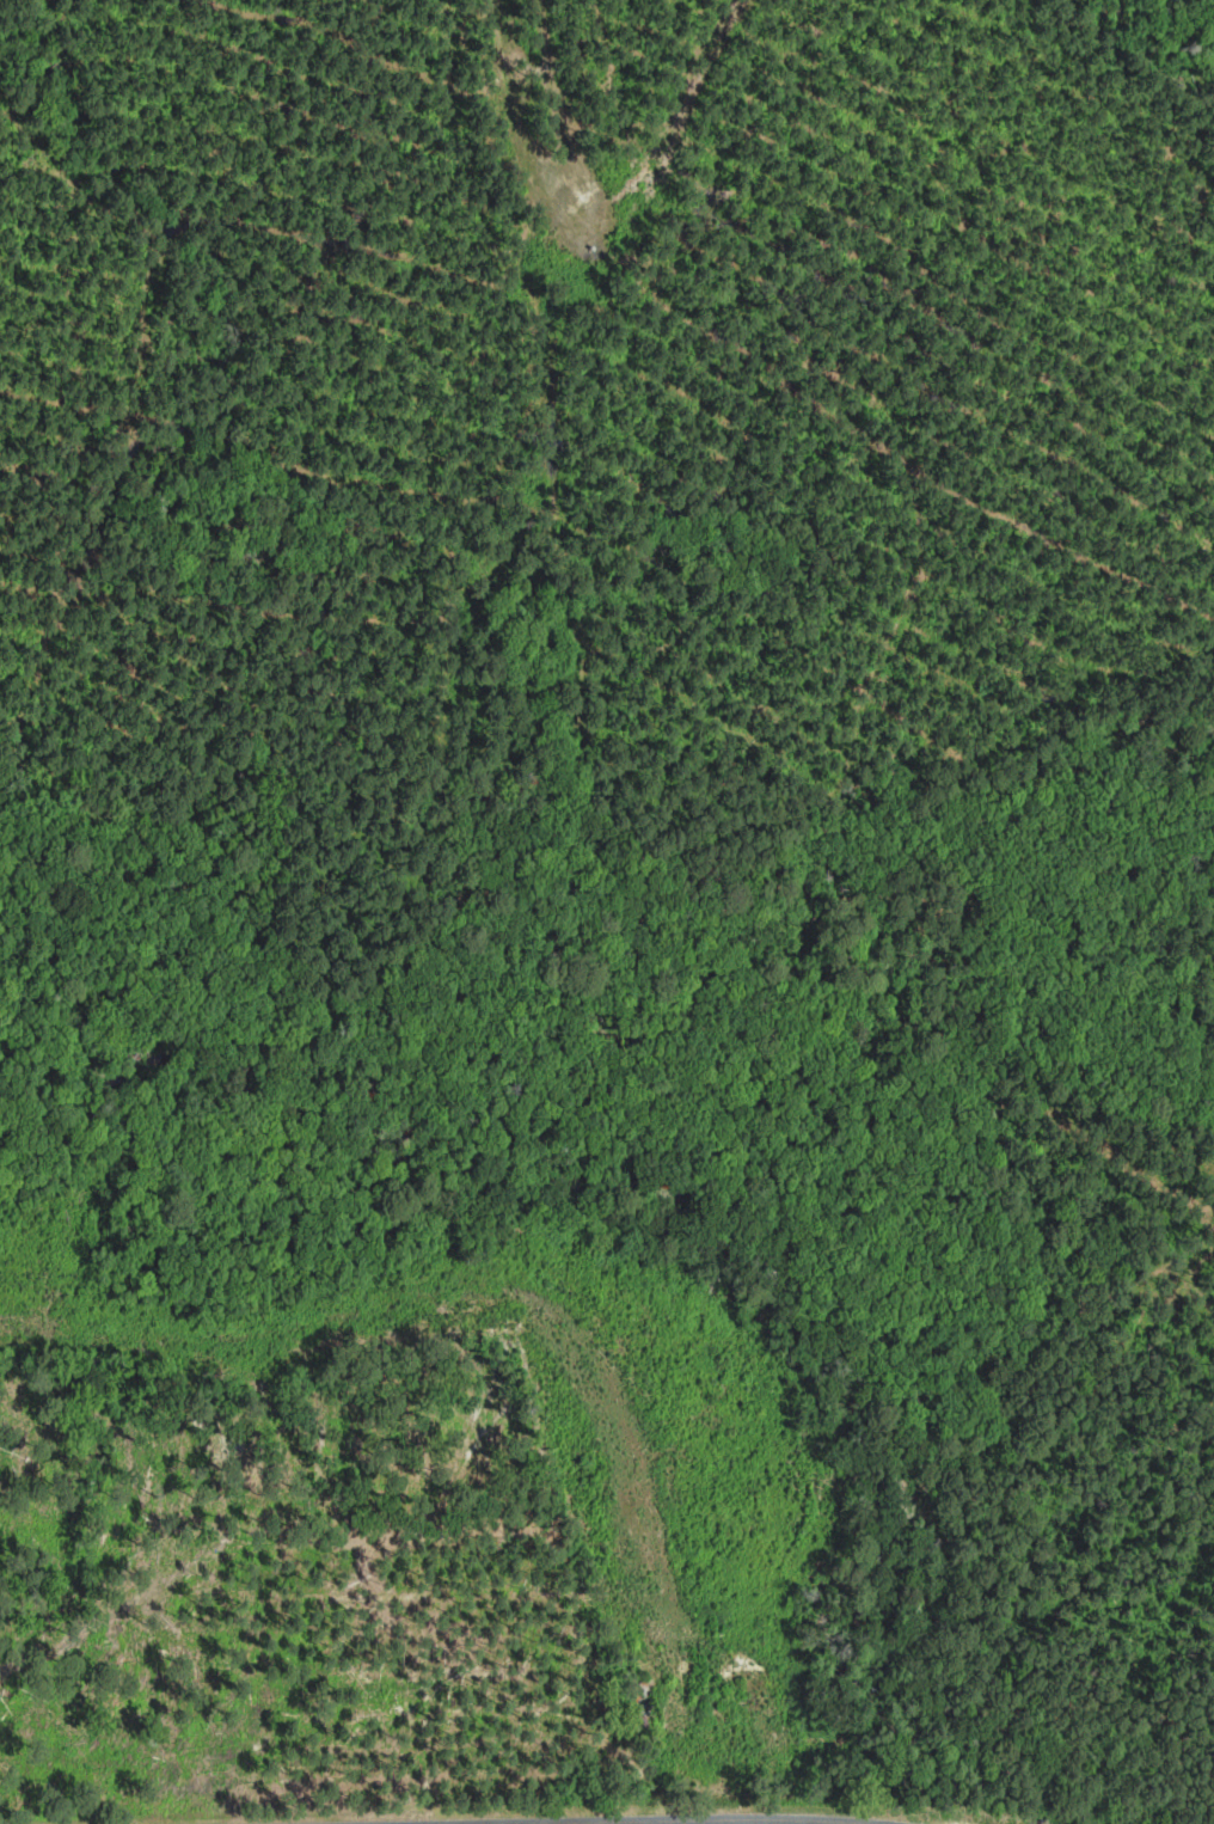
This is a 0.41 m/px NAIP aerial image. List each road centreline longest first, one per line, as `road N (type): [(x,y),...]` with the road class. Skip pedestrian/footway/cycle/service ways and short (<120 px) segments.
road 1 (residential): [(863,1823),(587,1823)]

